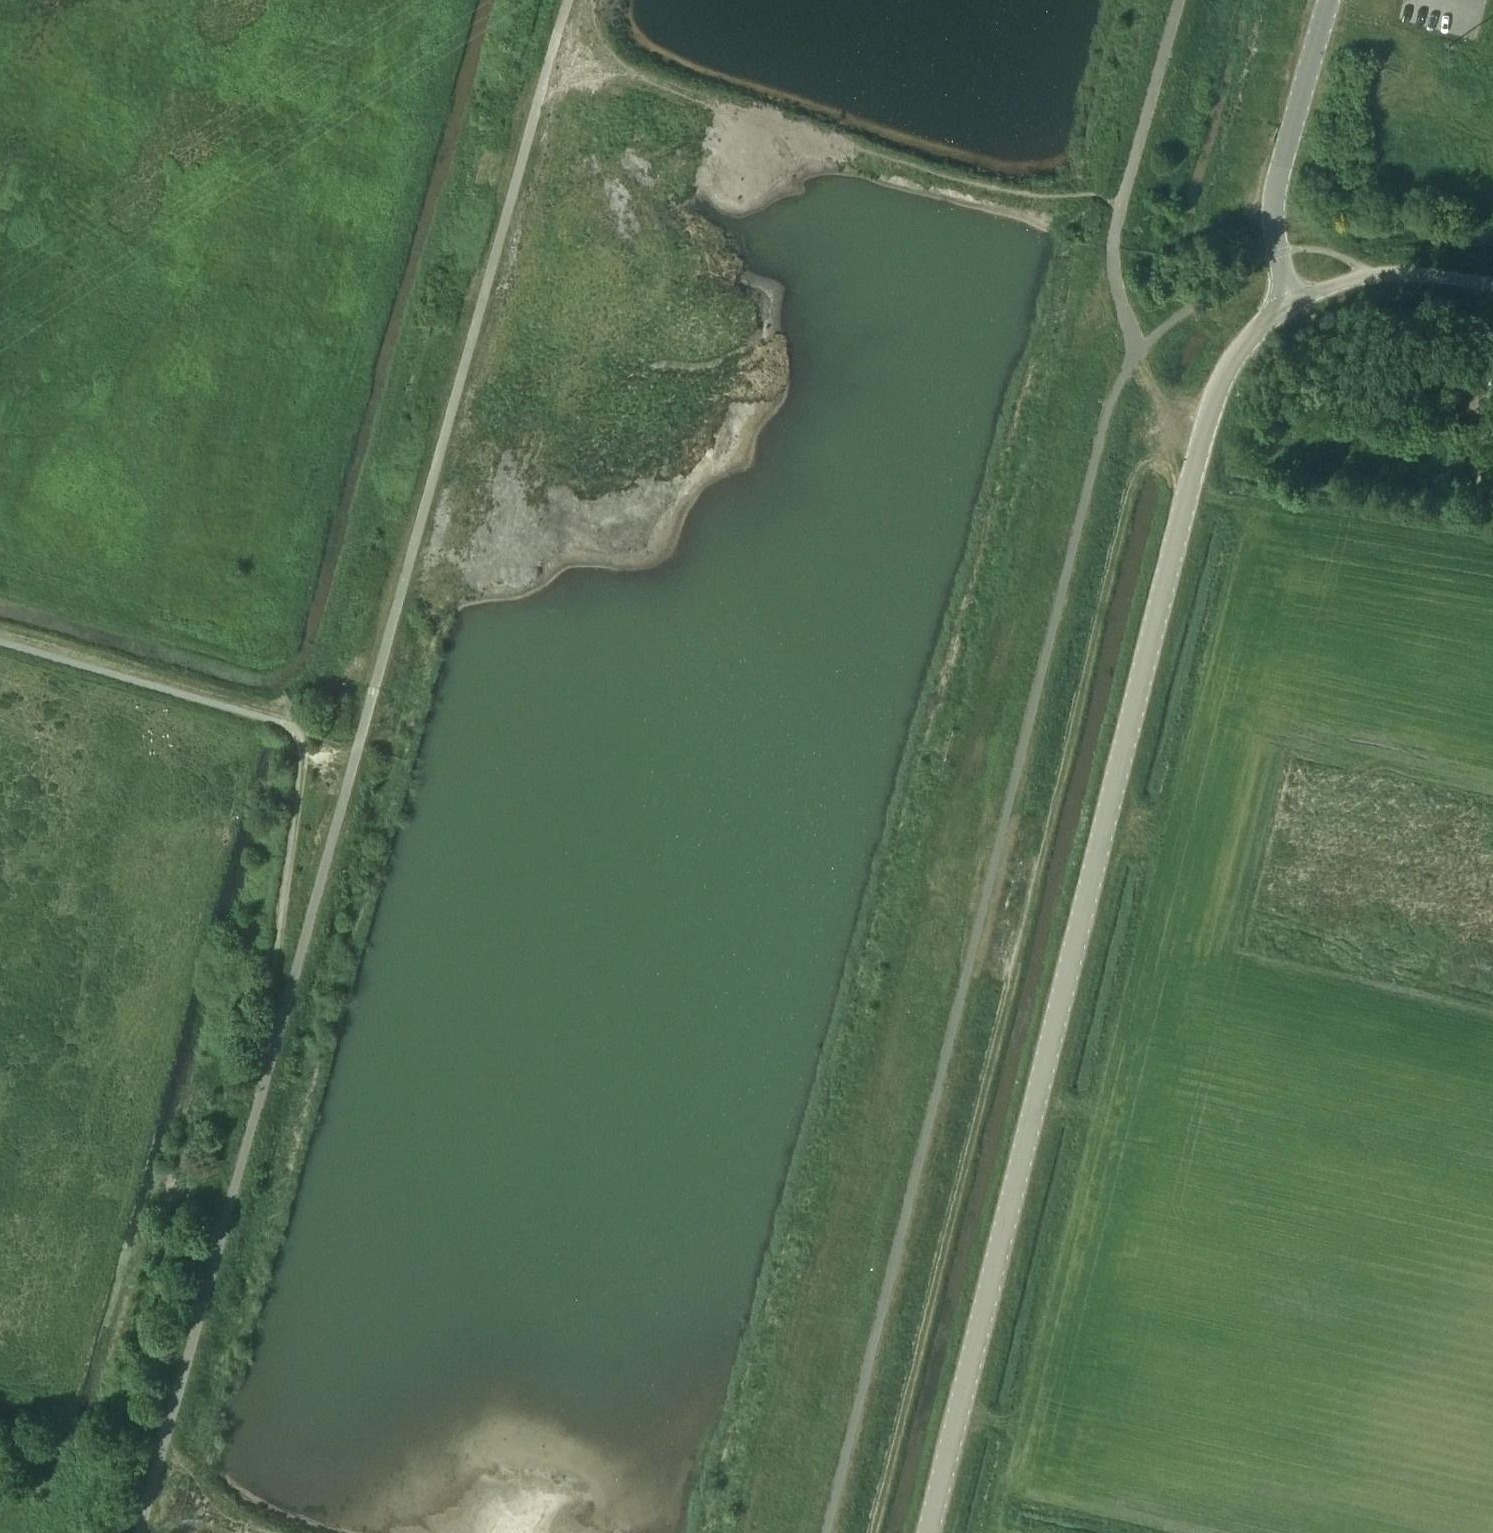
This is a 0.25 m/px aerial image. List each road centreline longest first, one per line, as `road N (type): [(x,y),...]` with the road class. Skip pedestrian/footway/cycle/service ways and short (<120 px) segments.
road 1 (unclassified): [(927,1532),(1204,439)]
road 2 (unclassified): [(1291,300),(1276,193),(1330,0)]
road 3 (unclassified): [(1291,300),(1241,348),(1204,439)]
road 4 (unclassified): [(1364,275),(1492,284)]

